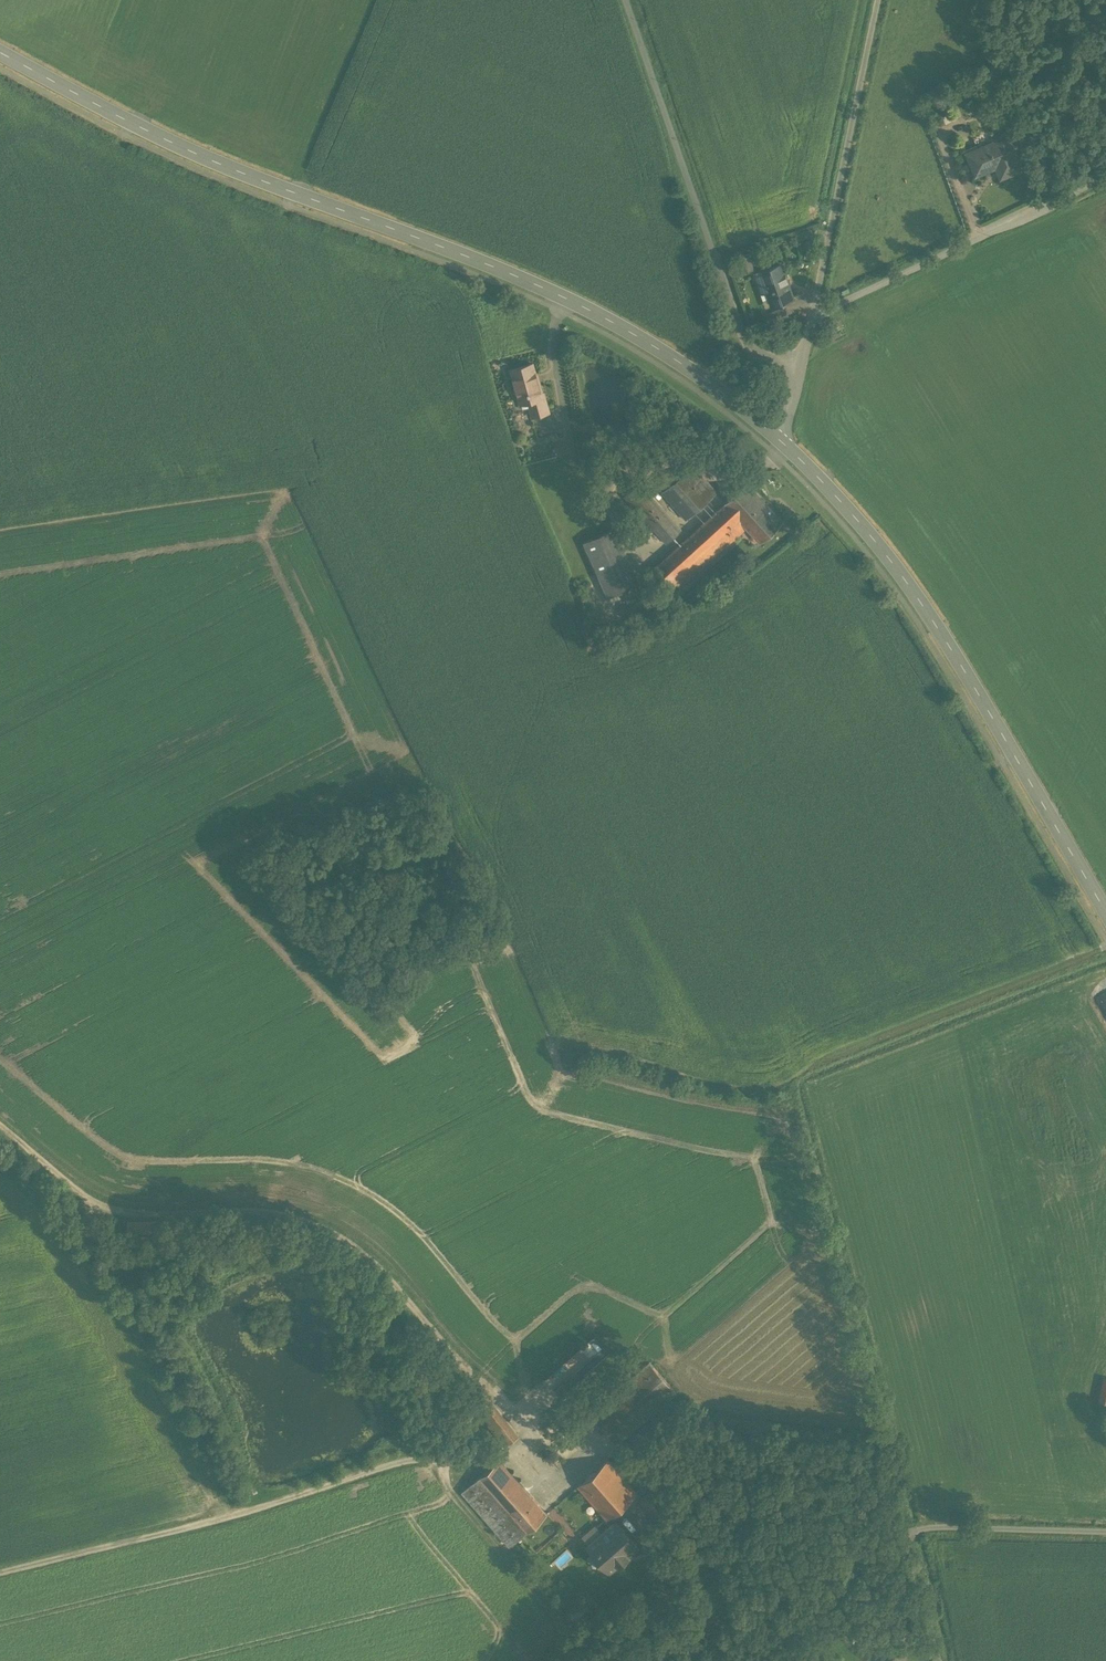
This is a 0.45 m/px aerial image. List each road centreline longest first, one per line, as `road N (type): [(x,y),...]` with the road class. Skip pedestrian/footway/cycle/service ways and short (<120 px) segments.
road 1 (tertiary): [(0,55),(241,173),(518,275),(599,315),(656,346),(785,445)]
road 2 (track): [(0,1125),(85,1196),(126,1209),(288,1216),(374,1257),(535,1435)]
road 3 (tertiary): [(785,445),(891,561),(1105,912)]
road 4 (unclassified): [(800,366),(742,337),(625,0)]
road 5 (unclassified): [(1105,1531),(909,1527),(937,1660)]
road 6 (unclassified): [(1105,171),(812,313)]
road 7 (unclassified): [(876,0),(812,313)]

